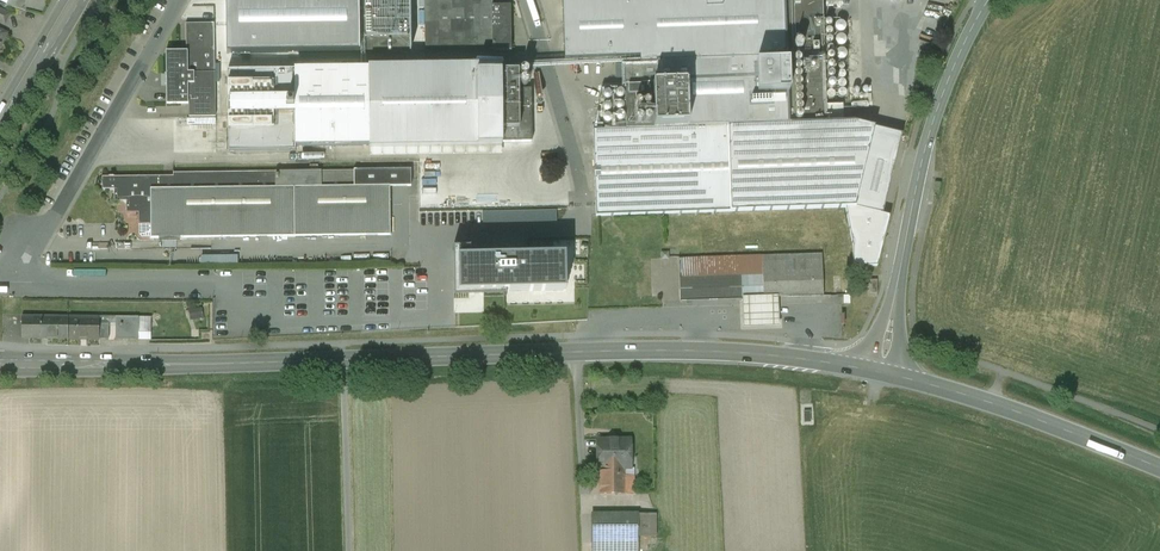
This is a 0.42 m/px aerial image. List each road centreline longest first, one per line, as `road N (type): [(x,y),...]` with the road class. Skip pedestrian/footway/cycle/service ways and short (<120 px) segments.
road 1 (primary): [(882,373),(685,350),(0,364)]
road 2 (tertiary): [(988,0),(931,130),(882,373)]
road 3 (residential): [(23,244),(45,235),(178,0)]
road 4 (primary): [(1159,469),(1047,423),(882,373)]
road 5 (track): [(344,359),(349,550)]
road 6 (primary): [(0,119),(73,0)]

